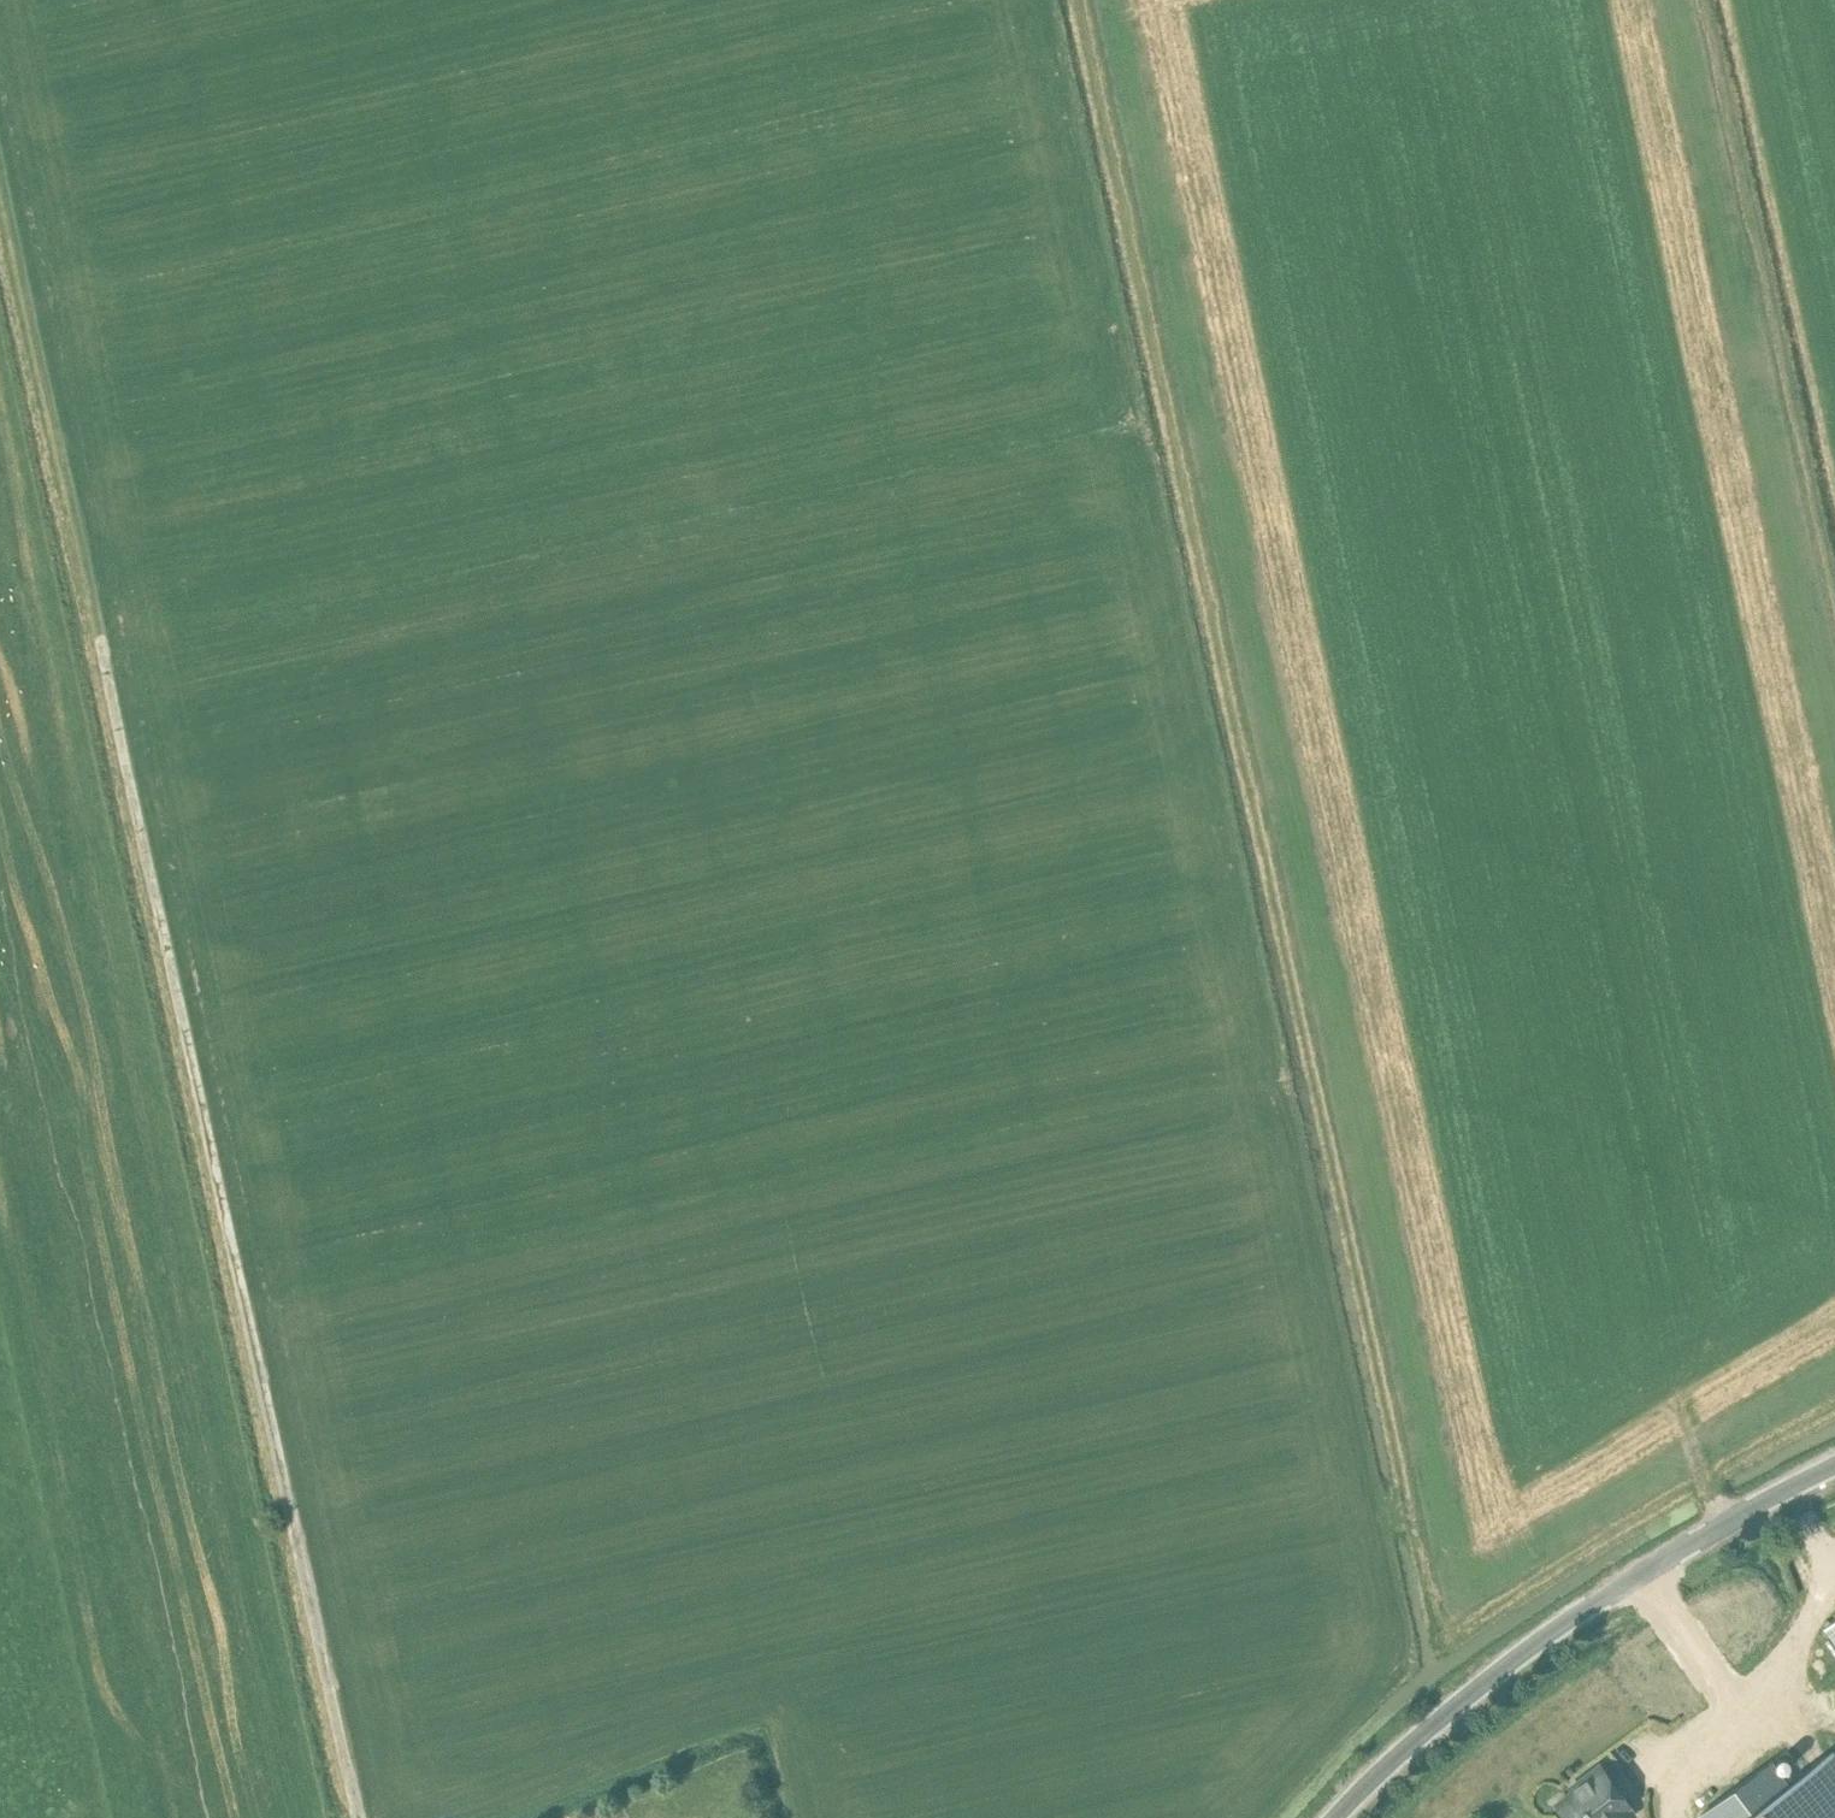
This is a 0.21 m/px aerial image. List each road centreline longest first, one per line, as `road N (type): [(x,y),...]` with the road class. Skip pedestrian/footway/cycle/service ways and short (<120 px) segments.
road 1 (tertiary): [(1346,1817),(1520,1663),(1834,1483)]

